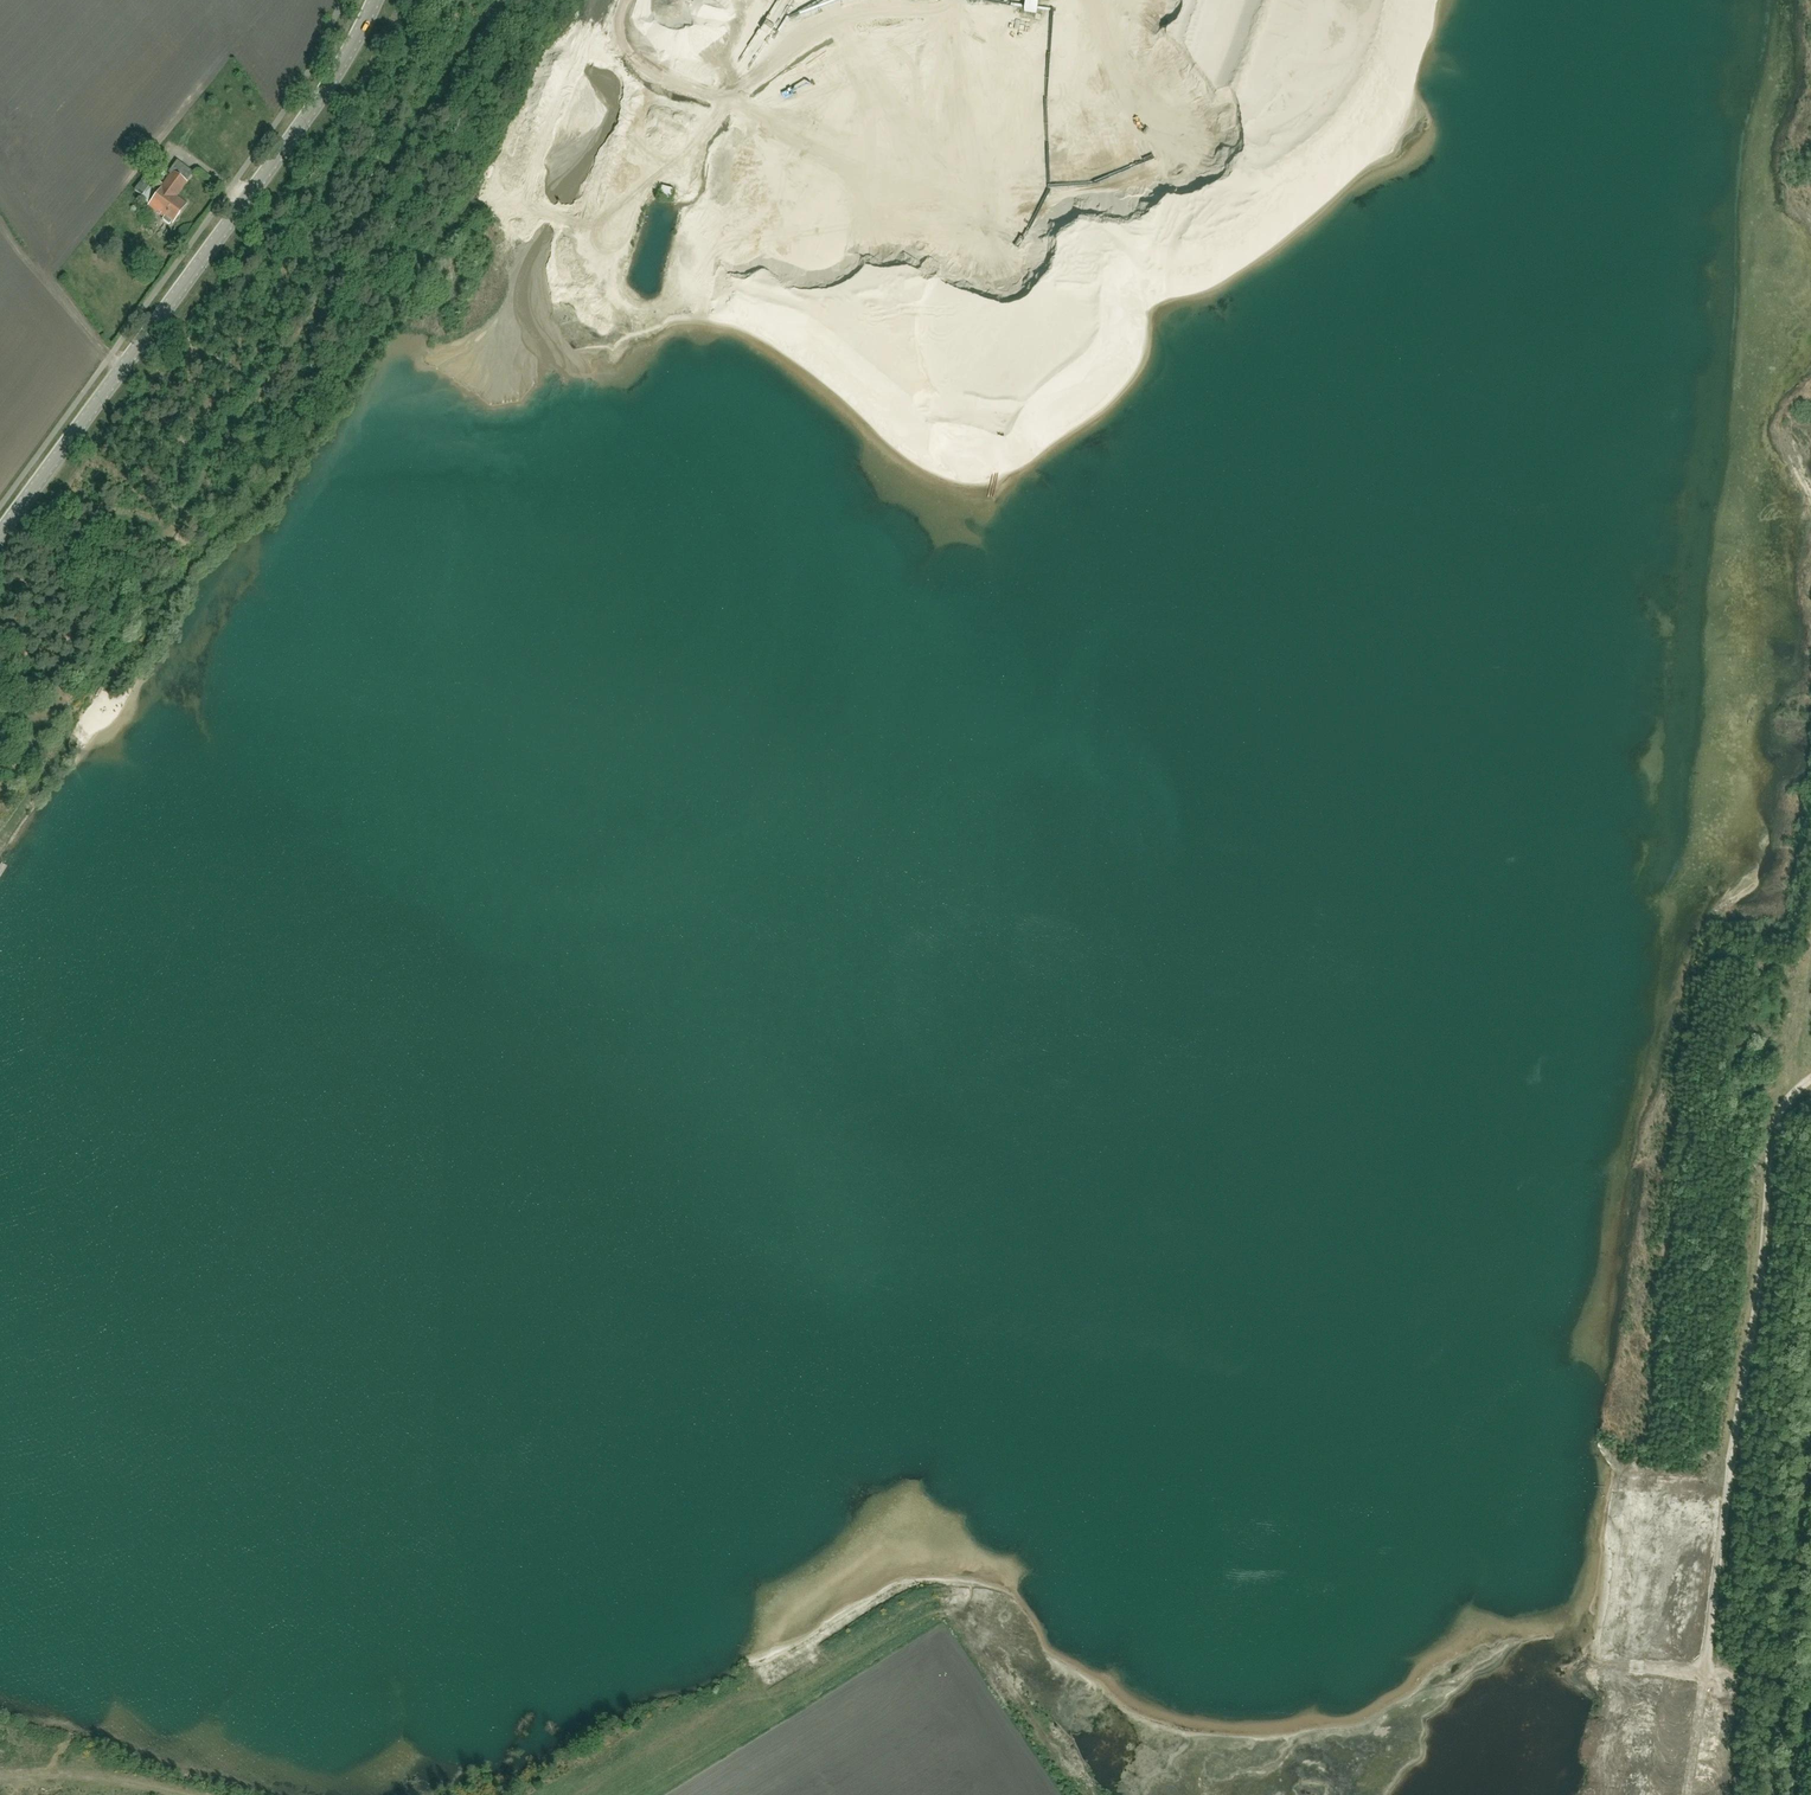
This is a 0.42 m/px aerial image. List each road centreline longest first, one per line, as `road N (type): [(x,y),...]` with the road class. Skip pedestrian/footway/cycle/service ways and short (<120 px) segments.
road 1 (track): [(1810,967),(1767,1160),(1728,1468),(1719,1480),(1638,1477),(1565,1413)]
road 2 (tertiary): [(0,544),(332,88),(380,0)]
road 3 (track): [(1728,1468),(1706,1666)]

